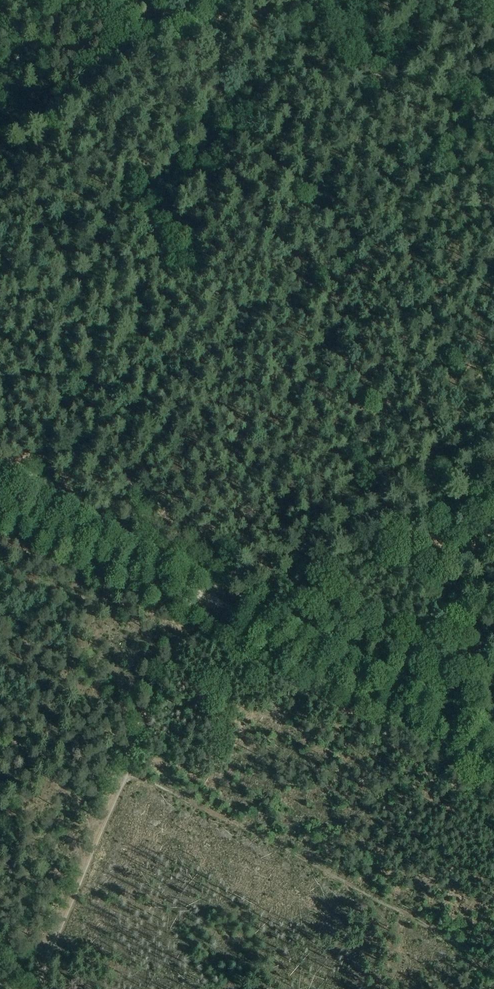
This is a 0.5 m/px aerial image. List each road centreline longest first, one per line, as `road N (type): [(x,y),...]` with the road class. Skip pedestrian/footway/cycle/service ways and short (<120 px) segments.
road 1 (track): [(17,496),(493,748)]
road 2 (track): [(245,0),(0,184)]
road 3 (track): [(36,988),(118,788)]
road 4 (track): [(203,594),(130,760)]

